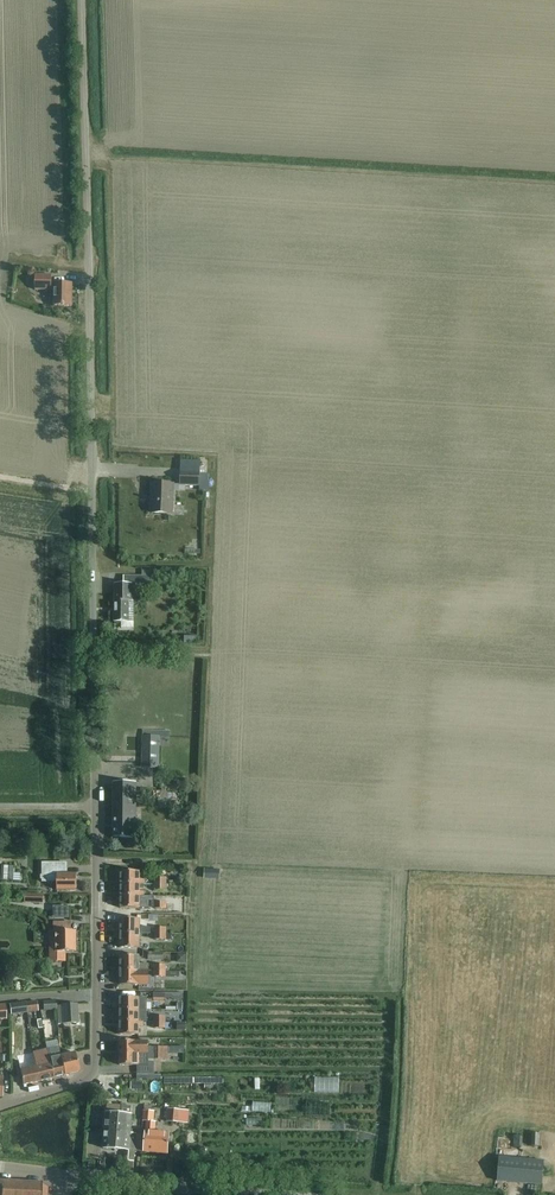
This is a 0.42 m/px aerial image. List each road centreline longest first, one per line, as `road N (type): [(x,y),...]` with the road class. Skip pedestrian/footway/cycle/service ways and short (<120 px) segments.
road 1 (unclassified): [(96,730),(80,0)]
road 2 (residential): [(95,996),(96,730)]
road 3 (tertiary): [(67,1175),(269,1194)]
road 4 (residential): [(0,1108),(87,1080),(95,996)]

